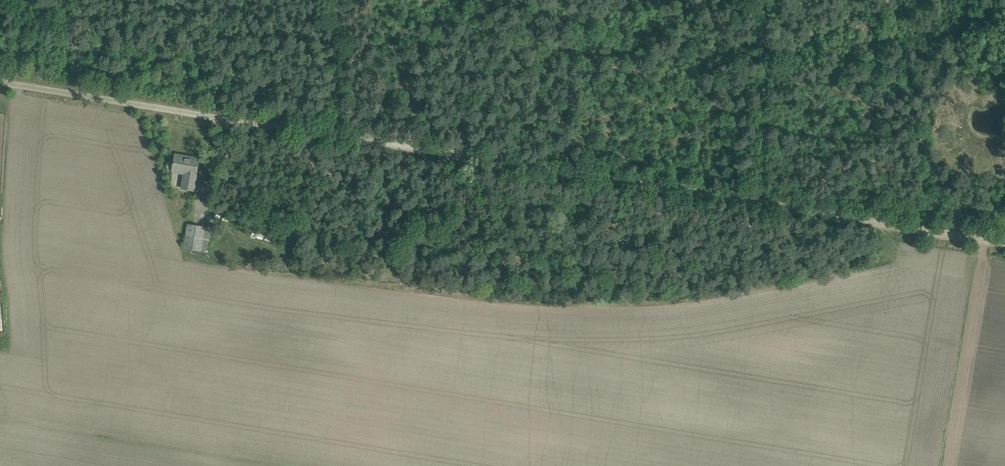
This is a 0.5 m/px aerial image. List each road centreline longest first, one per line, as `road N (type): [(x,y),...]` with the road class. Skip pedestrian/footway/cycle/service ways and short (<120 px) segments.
road 1 (track): [(1004,247),(227,119)]
road 2 (unclassified): [(227,119),(0,82)]
road 3 (track): [(760,206),(764,0)]

